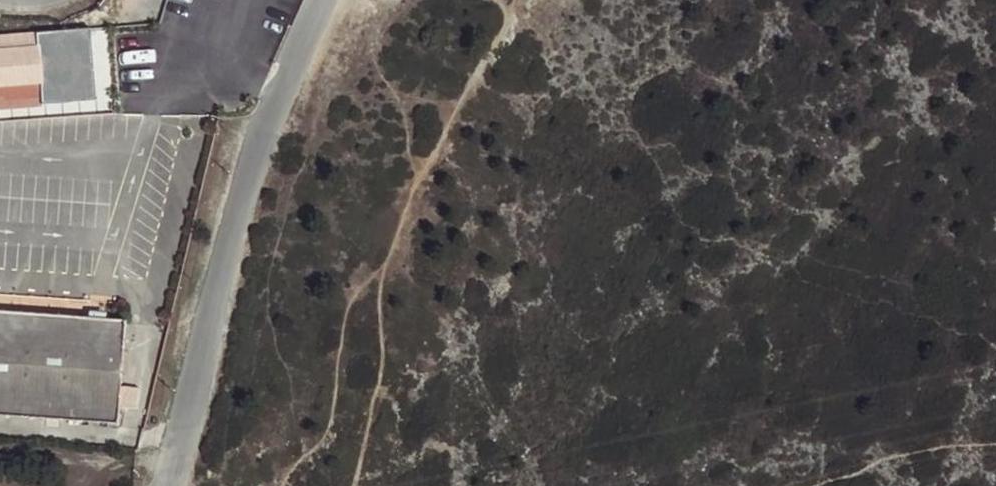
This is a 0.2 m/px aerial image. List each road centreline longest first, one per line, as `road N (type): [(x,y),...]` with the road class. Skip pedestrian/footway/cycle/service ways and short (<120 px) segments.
road 1 (residential): [(322,0),(283,83),(163,485)]

